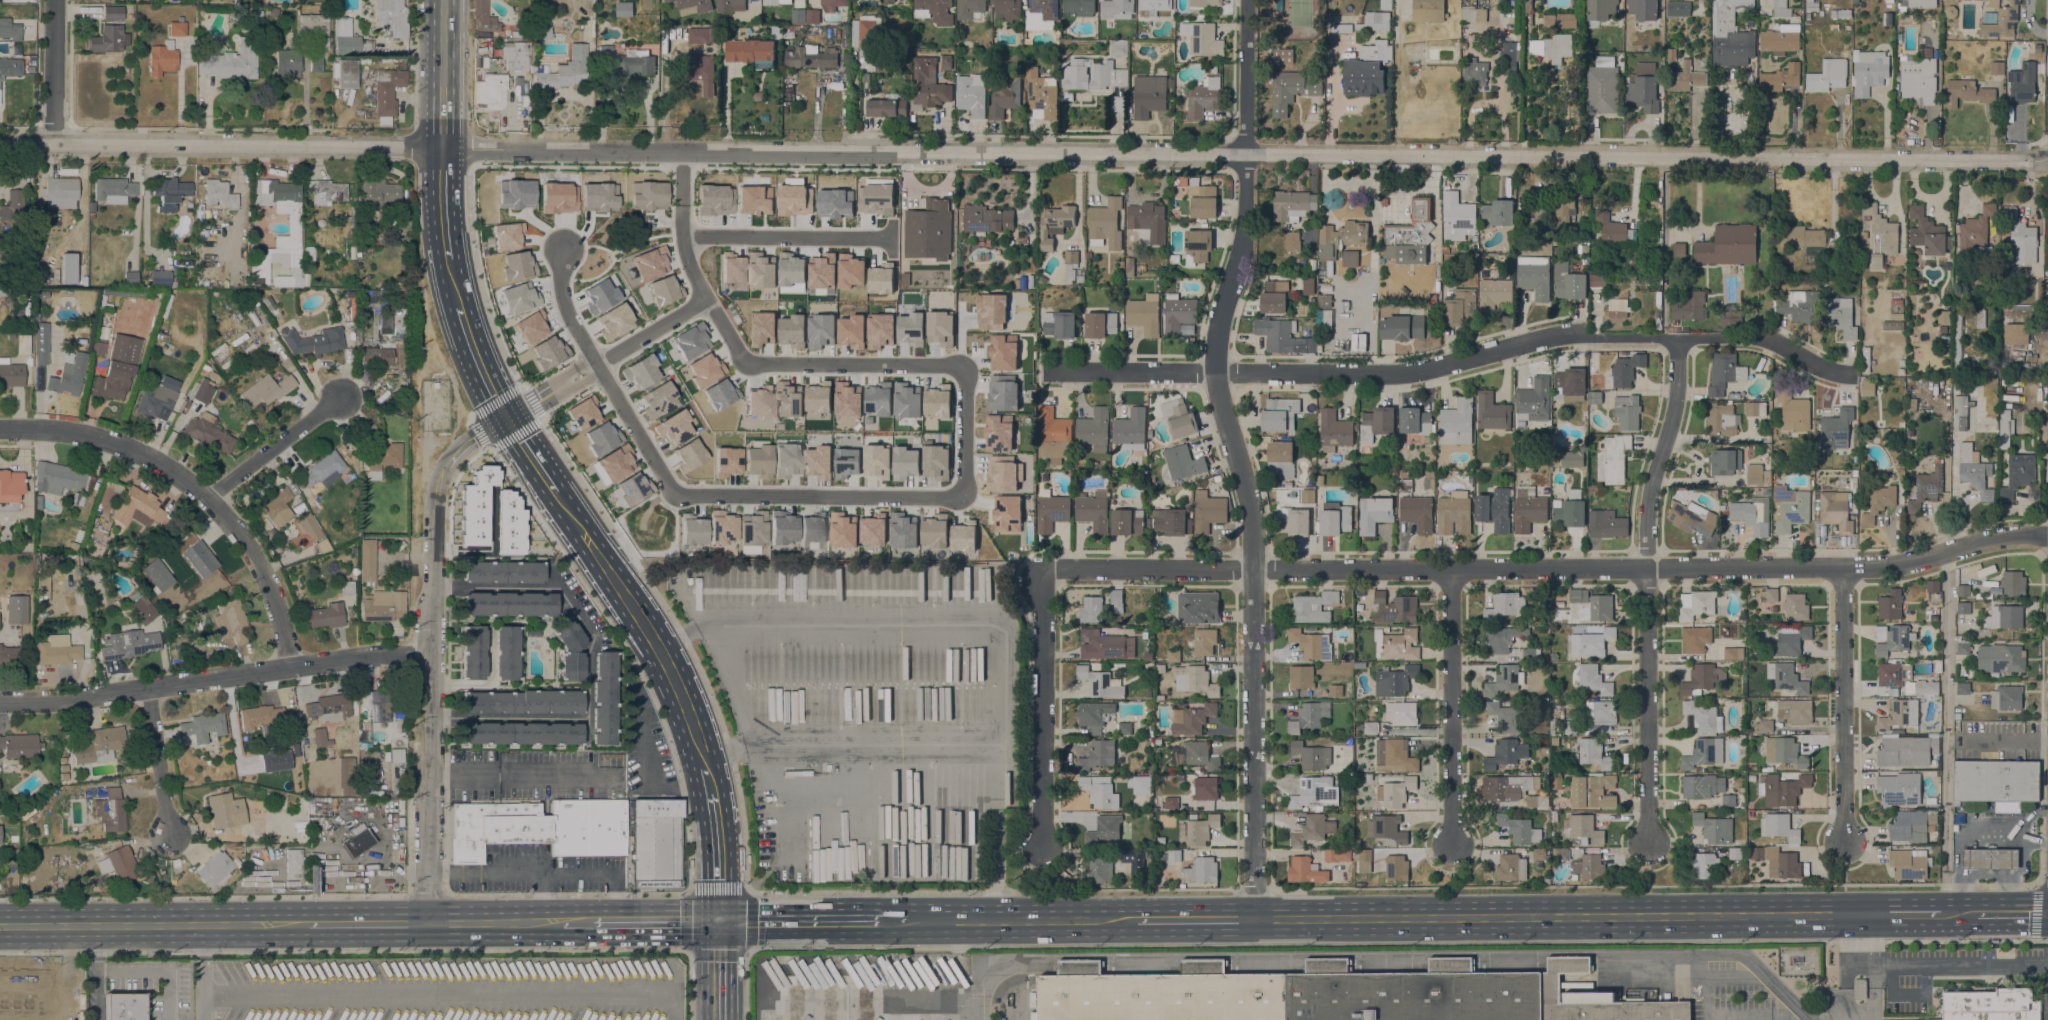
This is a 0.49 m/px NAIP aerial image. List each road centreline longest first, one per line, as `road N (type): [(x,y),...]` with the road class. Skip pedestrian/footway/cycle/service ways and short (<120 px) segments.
road 1 (tertiary): [(0,146),(2047,162)]
road 2 (residential): [(2047,535),(1996,538),(1885,568),(1059,568),(1048,575)]
road 3 (tertiary): [(1253,918),(1253,524),(1215,371),(1243,225),(1246,0)]
road 4 (residential): [(1678,338),(1569,332),(1401,373),(1046,370)]
road 5 (primary): [(1862,913),(1253,918)]
road 6 (residential): [(428,923),(435,495),(450,454),(506,419)]
road 7 (residential): [(1678,338),(1673,413),(1647,514),(1647,846)]
road 8 (residential): [(427,654),(360,655),(0,702)]
road 9 (residential): [(289,667),(259,562),(188,482),(92,436),(0,429)]
road 10 (primary): [(710,787),(672,673),(547,482)]
road 11 (primary): [(302,924),(0,925)]
road 12 (residential): [(1843,568),(1845,847)]
road 13 (residential): [(1451,569),(1452,846)]
road 14 (residential): [(1048,575),(1041,850)]
road 15 (primary): [(1136,919),(907,921)]
road 16 (primary): [(506,419),(464,326),(443,226)]
road 17 (residential): [(1678,338),(1766,340),(1850,374)]
road 18 (residential): [(207,499),(338,397)]
road 19 (primary): [(875,921),(718,921)]
road 20 (primary): [(441,150),(442,0)]
road 21 (residential): [(52,146),(54,0)]
road 22 (residential): [(148,687),(168,831)]
road 23 (primary): [(562,922),(428,923)]
road 24 (primary): [(718,921),(590,922)]
road 25 (primary): [(428,923),(302,924)]

